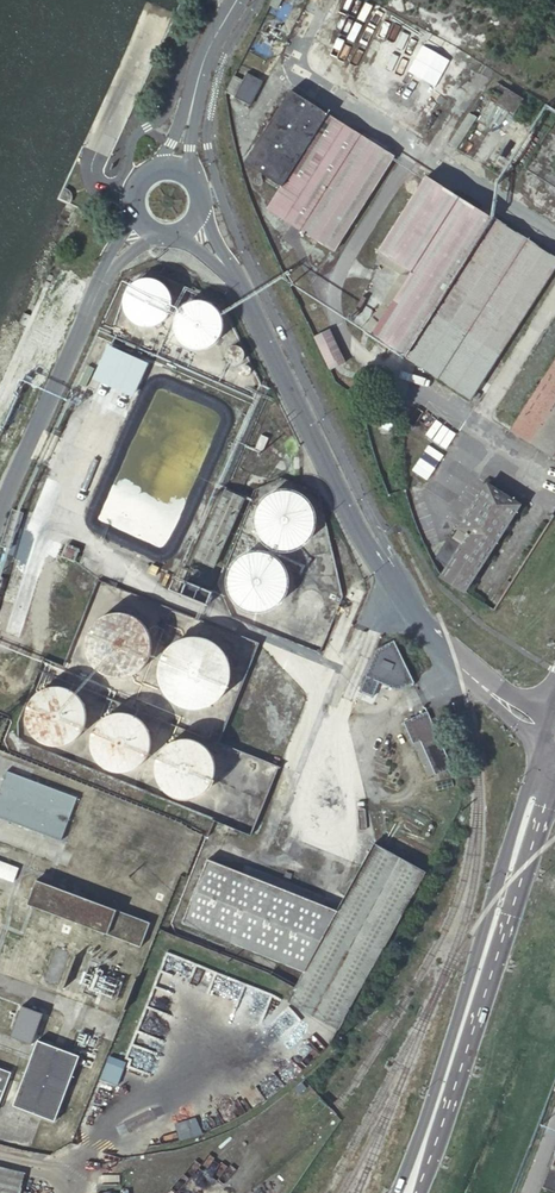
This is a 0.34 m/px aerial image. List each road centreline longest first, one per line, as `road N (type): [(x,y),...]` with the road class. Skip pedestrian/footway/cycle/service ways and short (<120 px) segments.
road 1 (tertiary): [(412,622),(393,559),(208,156),(220,67),(257,0)]
road 2 (tertiary): [(412,622),(355,529),(233,275),(191,227)]
road 3 (secondary): [(508,900),(403,1192)]
road 4 (unclassified): [(0,503),(110,267)]
road 5 (tertiary): [(210,0),(169,104),(130,137),(118,189)]
road 6 (tertiary): [(118,189),(96,181),(91,163),(158,7)]
road 7 (unclassified): [(177,170),(202,71),(237,0)]
road 8 (secondary): [(541,730),(505,875),(508,900)]
road 9 (tertiary): [(541,730),(412,622)]
road 10 (secondary): [(508,900),(554,754)]

